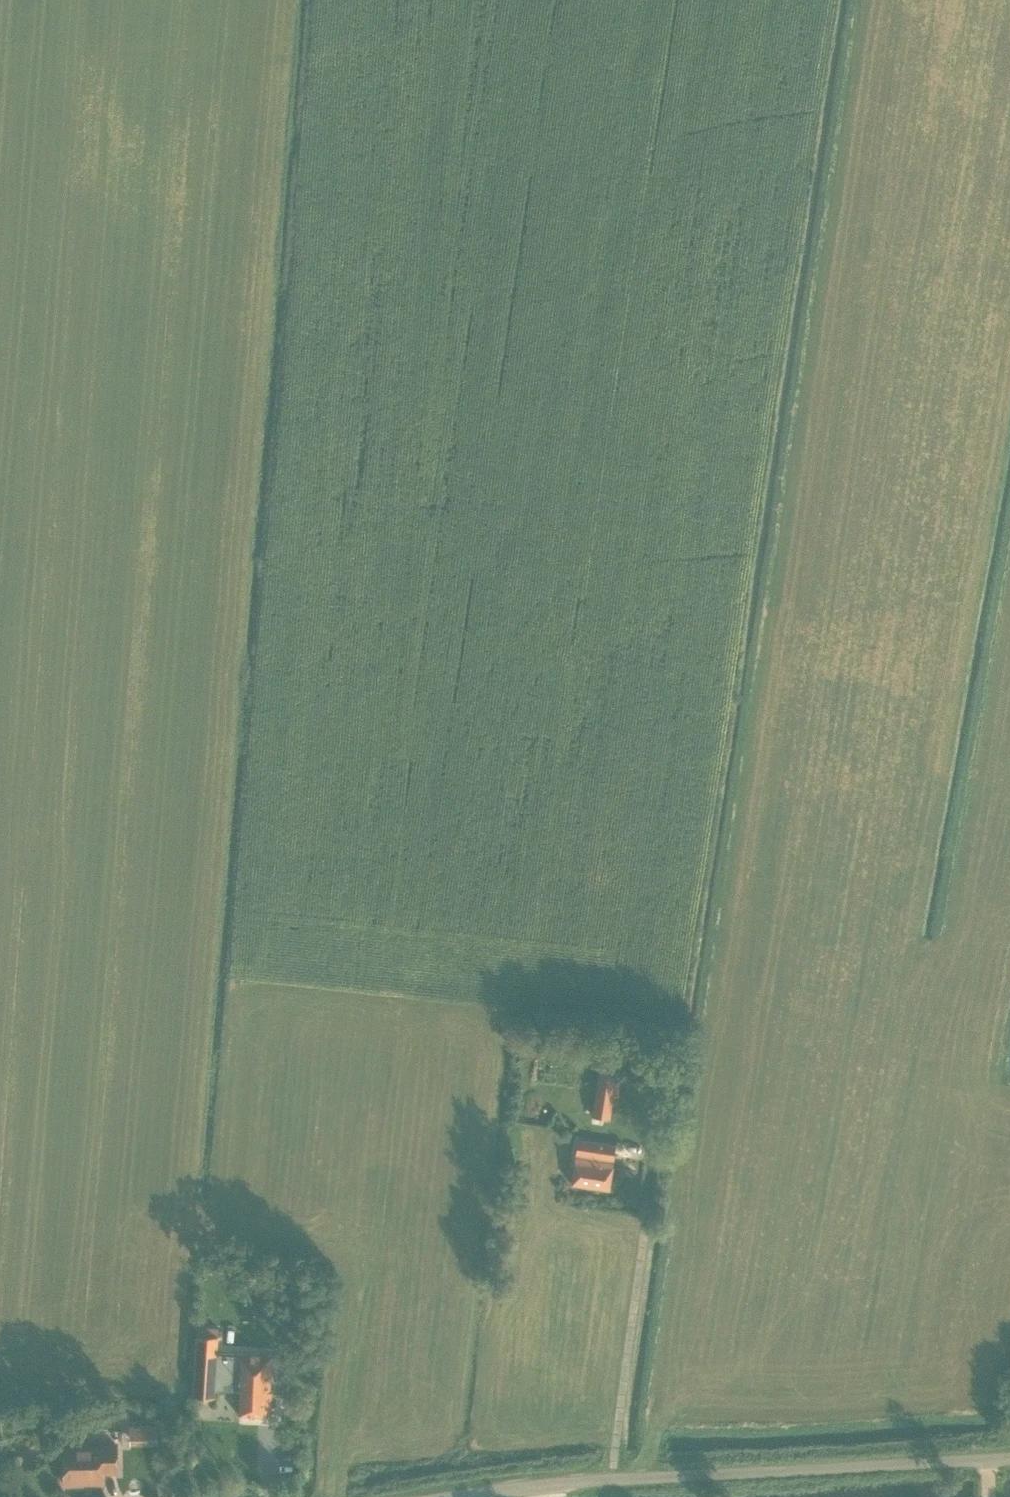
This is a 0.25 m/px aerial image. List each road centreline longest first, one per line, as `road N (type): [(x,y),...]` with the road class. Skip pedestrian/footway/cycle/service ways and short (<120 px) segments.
road 1 (unclassified): [(454,1496),(639,1477),(1009,1457)]
road 2 (track): [(613,1479),(646,1226)]

